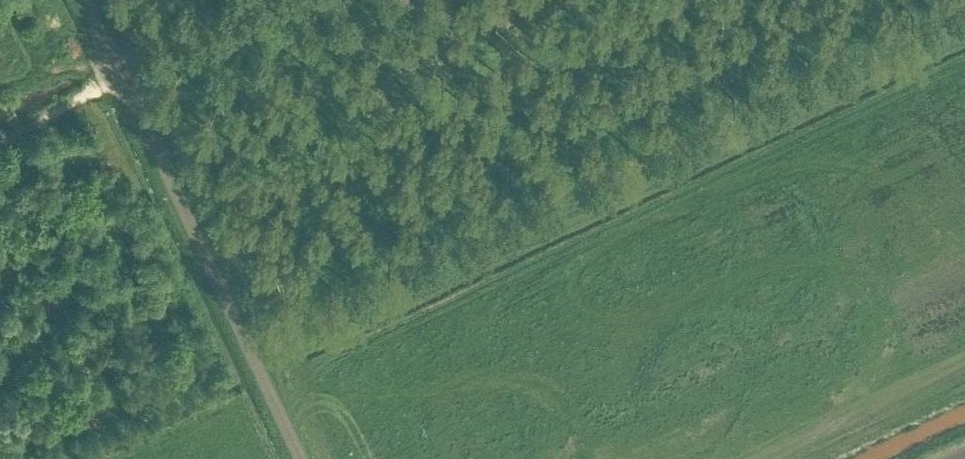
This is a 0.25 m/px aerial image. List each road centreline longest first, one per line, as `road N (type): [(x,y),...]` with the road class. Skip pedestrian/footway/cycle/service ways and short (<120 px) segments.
road 1 (unclassified): [(300,458),(86,0)]
road 2 (track): [(0,144),(121,75)]

